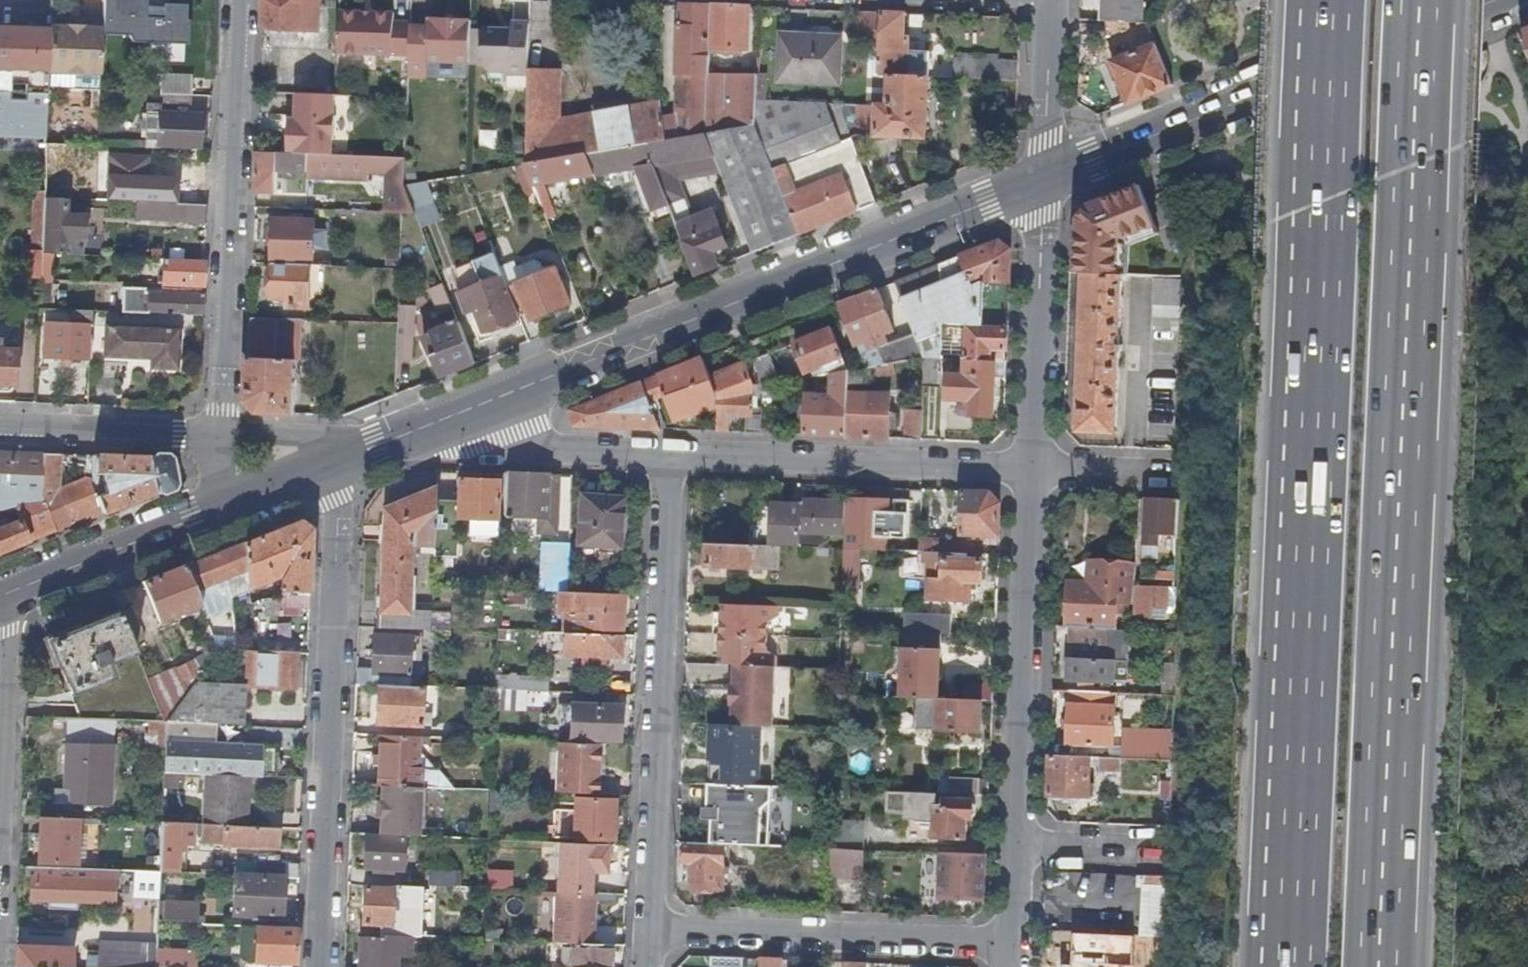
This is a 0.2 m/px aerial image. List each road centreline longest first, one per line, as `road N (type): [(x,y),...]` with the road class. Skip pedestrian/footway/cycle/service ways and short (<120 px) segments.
road 1 (motorway): [(1376,966),(1416,0)]
road 2 (motorway): [(1325,0),(1285,966)]
road 3 (secondary): [(374,442),(1046,178)]
road 4 (residential): [(339,456),(322,966)]
road 5 (secondary): [(1046,178),(1494,0)]
road 6 (residential): [(665,457),(649,929)]
road 7 (residential): [(247,0),(226,434)]
road 8 (residential): [(665,457),(1034,475)]
road 9 (residential): [(649,929),(1018,939)]
road 10 (residential): [(1034,475),(1021,843)]
road 11 (residential): [(1046,178),(1034,475)]
road 12 (residential): [(374,442),(665,457)]
road 13 (secondary): [(0,593),(219,505)]
road 14 (residential): [(226,434),(0,425)]
road 15 (residential): [(0,593),(0,783)]
road 16 (residential): [(1054,0),(1046,178)]
road 17 (residential): [(374,442),(226,434)]
road 18 (residential): [(1021,843),(1163,850)]
road 19 (secondary): [(219,505),(339,456)]
road 20 (residential): [(1034,475),(1163,478)]

